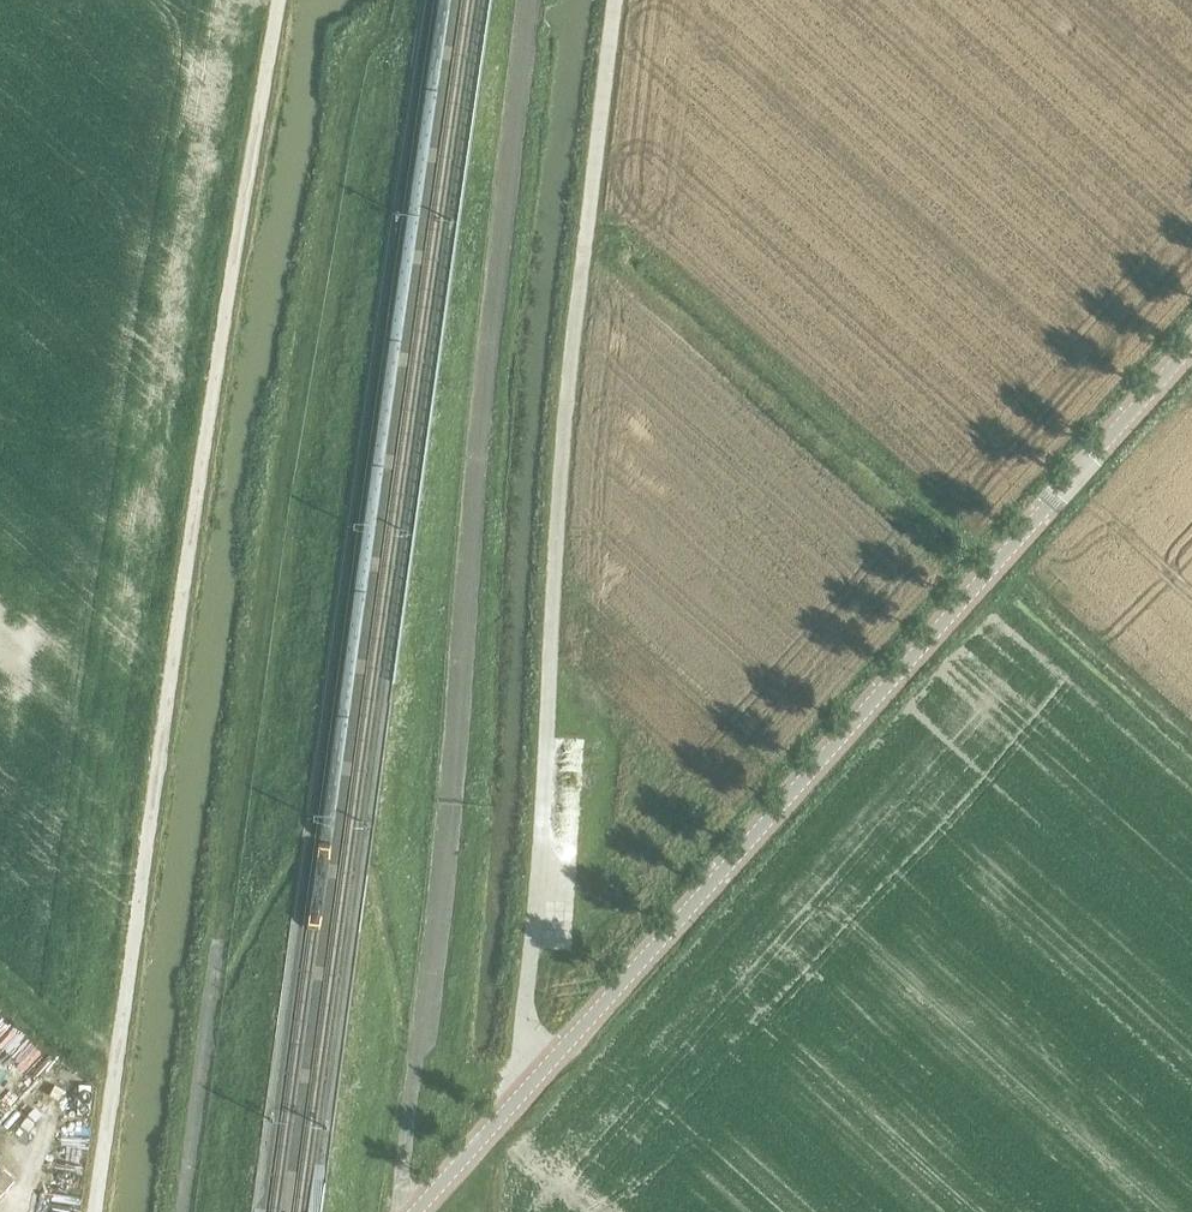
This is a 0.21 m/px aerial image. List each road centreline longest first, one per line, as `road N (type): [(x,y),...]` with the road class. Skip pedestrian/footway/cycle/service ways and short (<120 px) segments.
road 1 (track): [(97,1211),(206,446),(280,0)]
road 2 (unclassified): [(418,1211),(1191,357)]
road 3 (track): [(497,1124),(523,1060),(562,478),(618,0)]
road 4 (track): [(220,943),(349,79),(391,0)]

